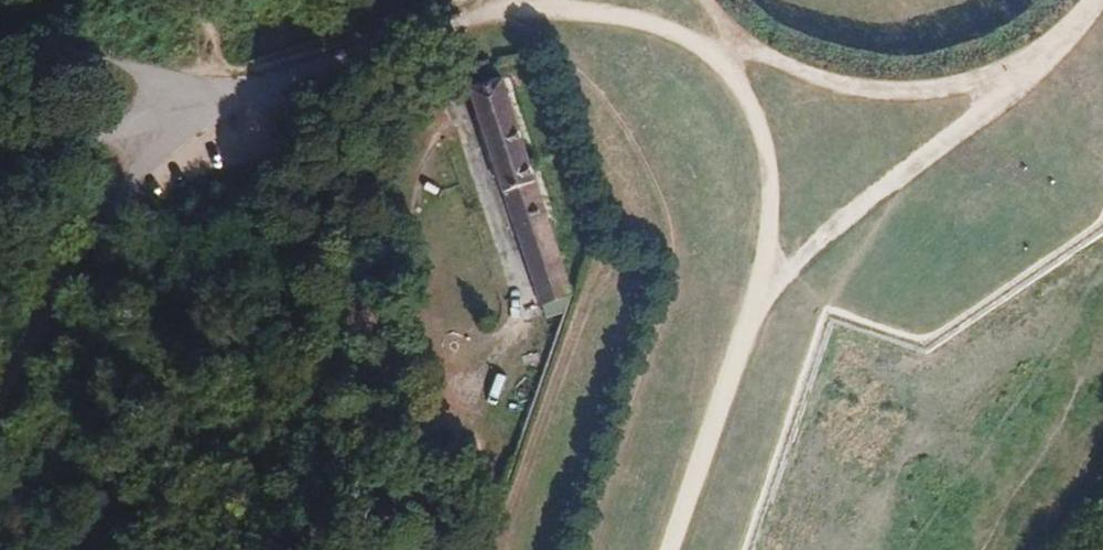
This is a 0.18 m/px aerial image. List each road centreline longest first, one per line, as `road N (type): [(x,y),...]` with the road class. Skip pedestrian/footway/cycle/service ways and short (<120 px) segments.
road 1 (track): [(185,133),(72,256),(0,392)]
road 2 (track): [(675,549),(768,278)]
road 3 (track): [(768,278),(767,158),(741,85),(716,59)]
road 4 (unclassified): [(0,191),(185,133)]
road 5 (track): [(0,64),(123,90),(169,122)]

